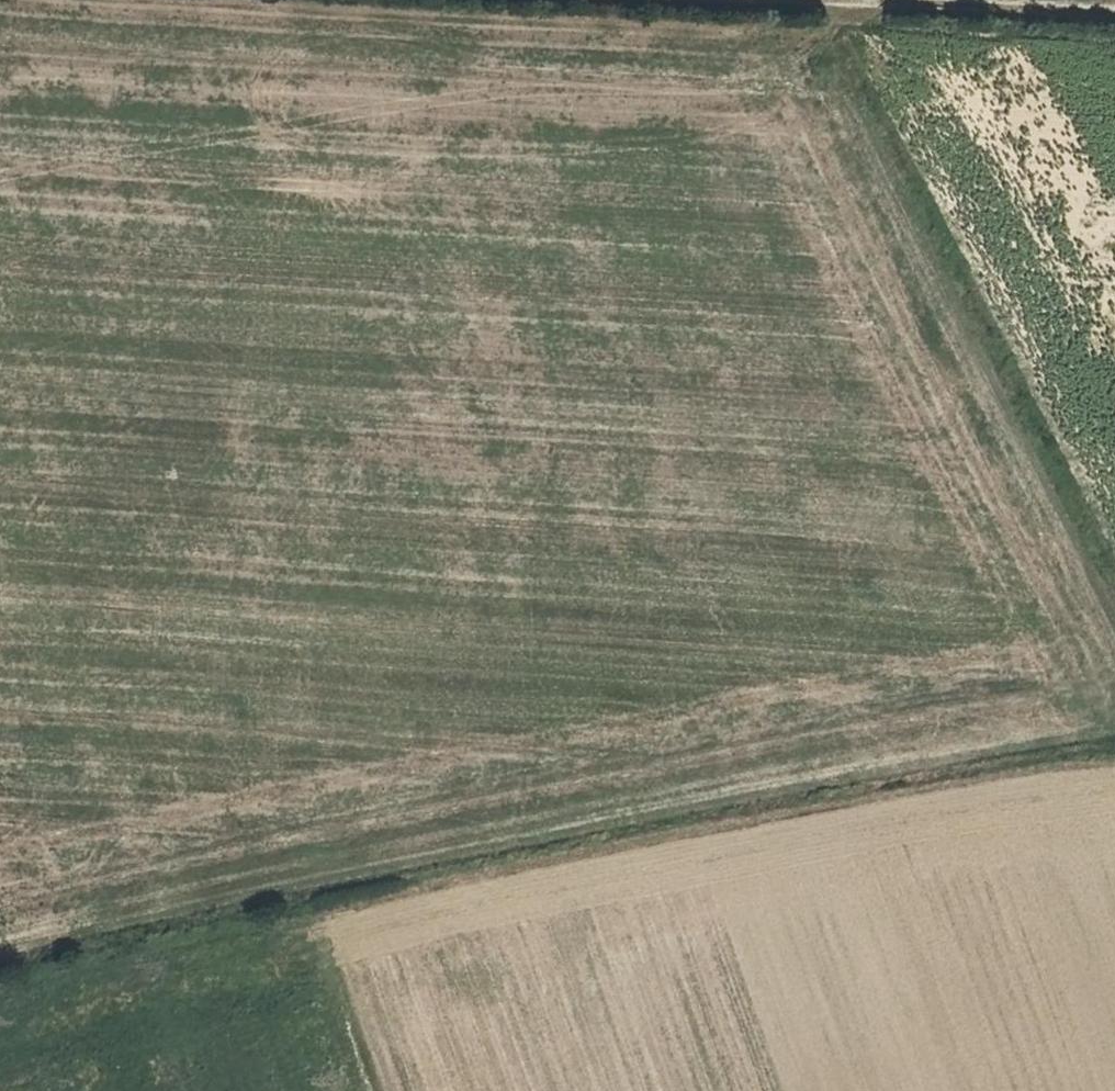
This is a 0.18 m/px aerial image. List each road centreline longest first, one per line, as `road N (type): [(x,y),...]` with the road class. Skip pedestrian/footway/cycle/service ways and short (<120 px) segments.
road 1 (track): [(1114,10),(914,0)]

